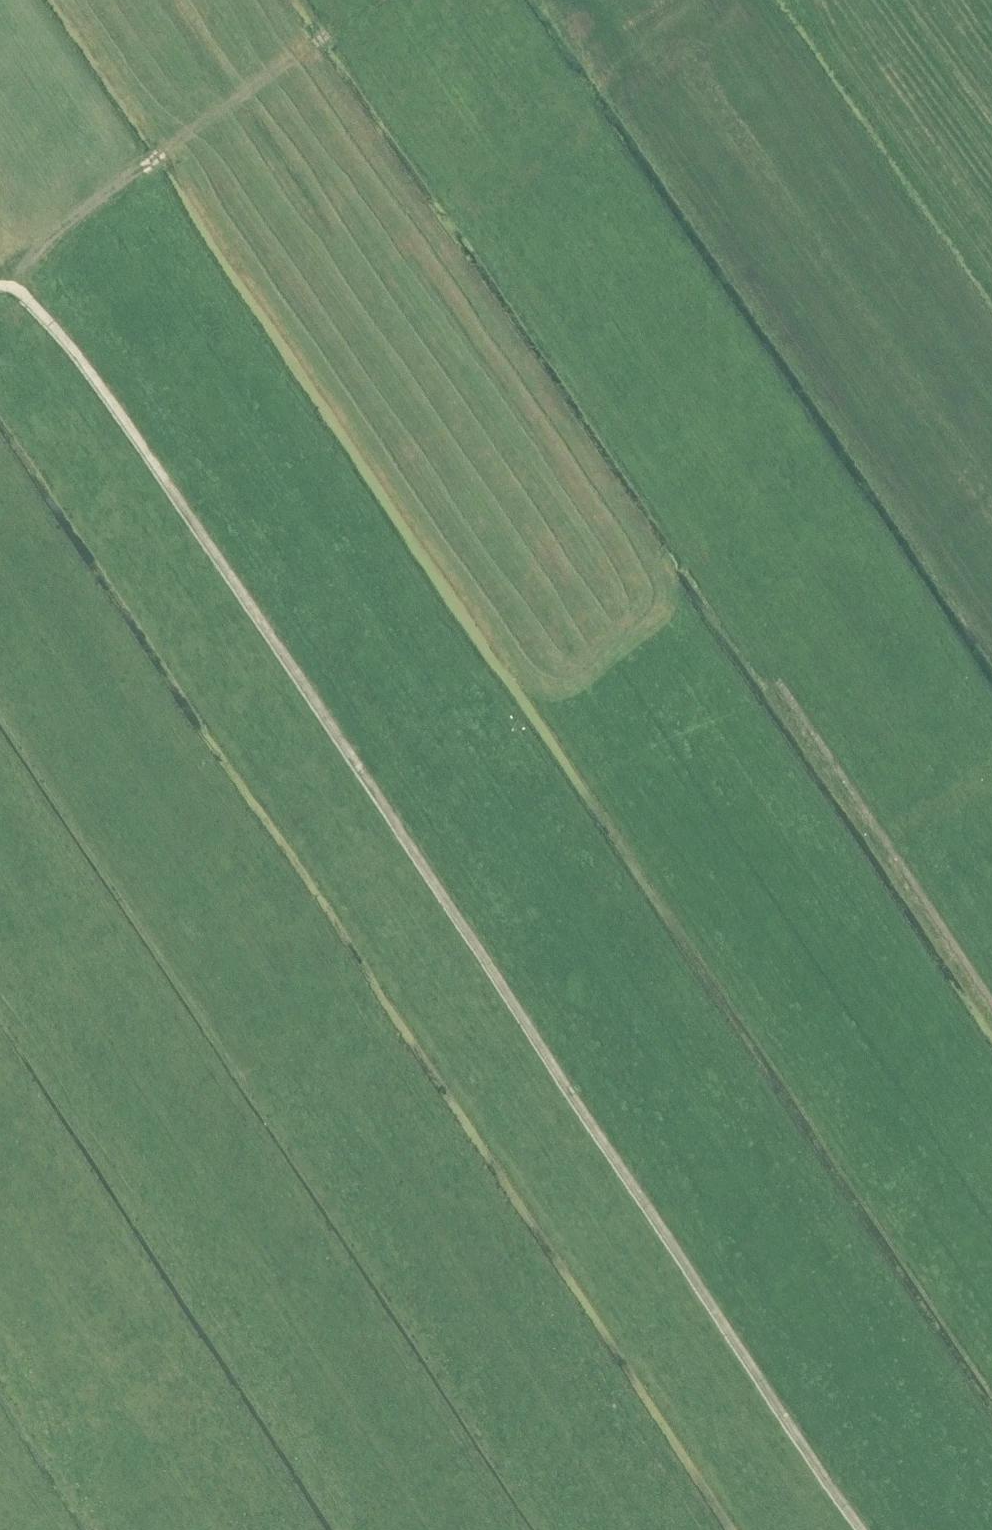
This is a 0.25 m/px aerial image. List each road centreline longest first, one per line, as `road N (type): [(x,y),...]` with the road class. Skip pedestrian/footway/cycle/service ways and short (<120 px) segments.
road 1 (track): [(862,1529),(99,385),(28,298),(0,288)]
road 2 (track): [(991,1008),(450,199),(691,0)]

